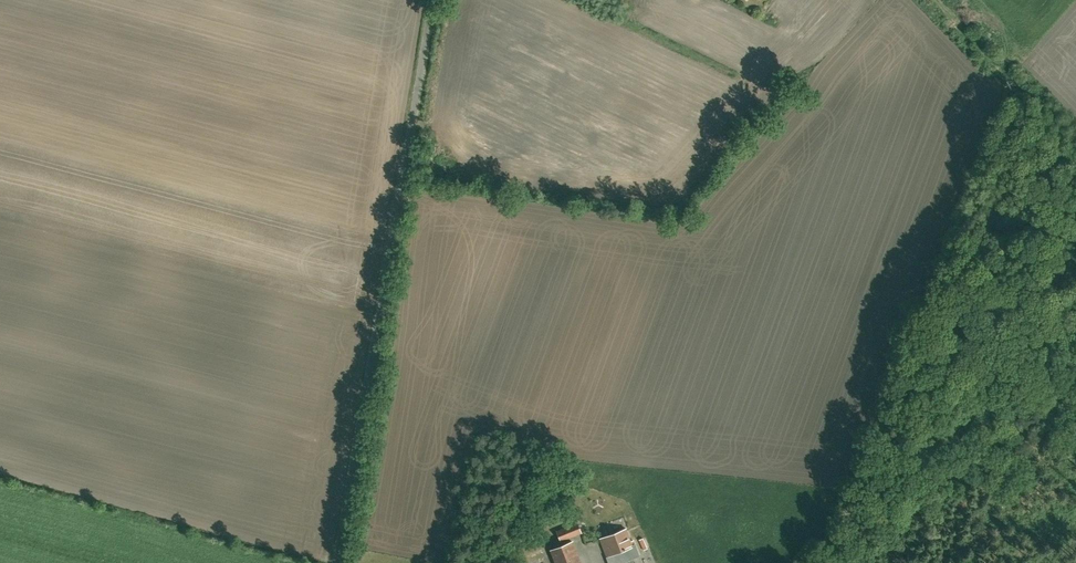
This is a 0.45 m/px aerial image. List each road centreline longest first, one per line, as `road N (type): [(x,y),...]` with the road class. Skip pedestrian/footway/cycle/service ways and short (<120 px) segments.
road 1 (unclassified): [(332,562),(431,0)]

